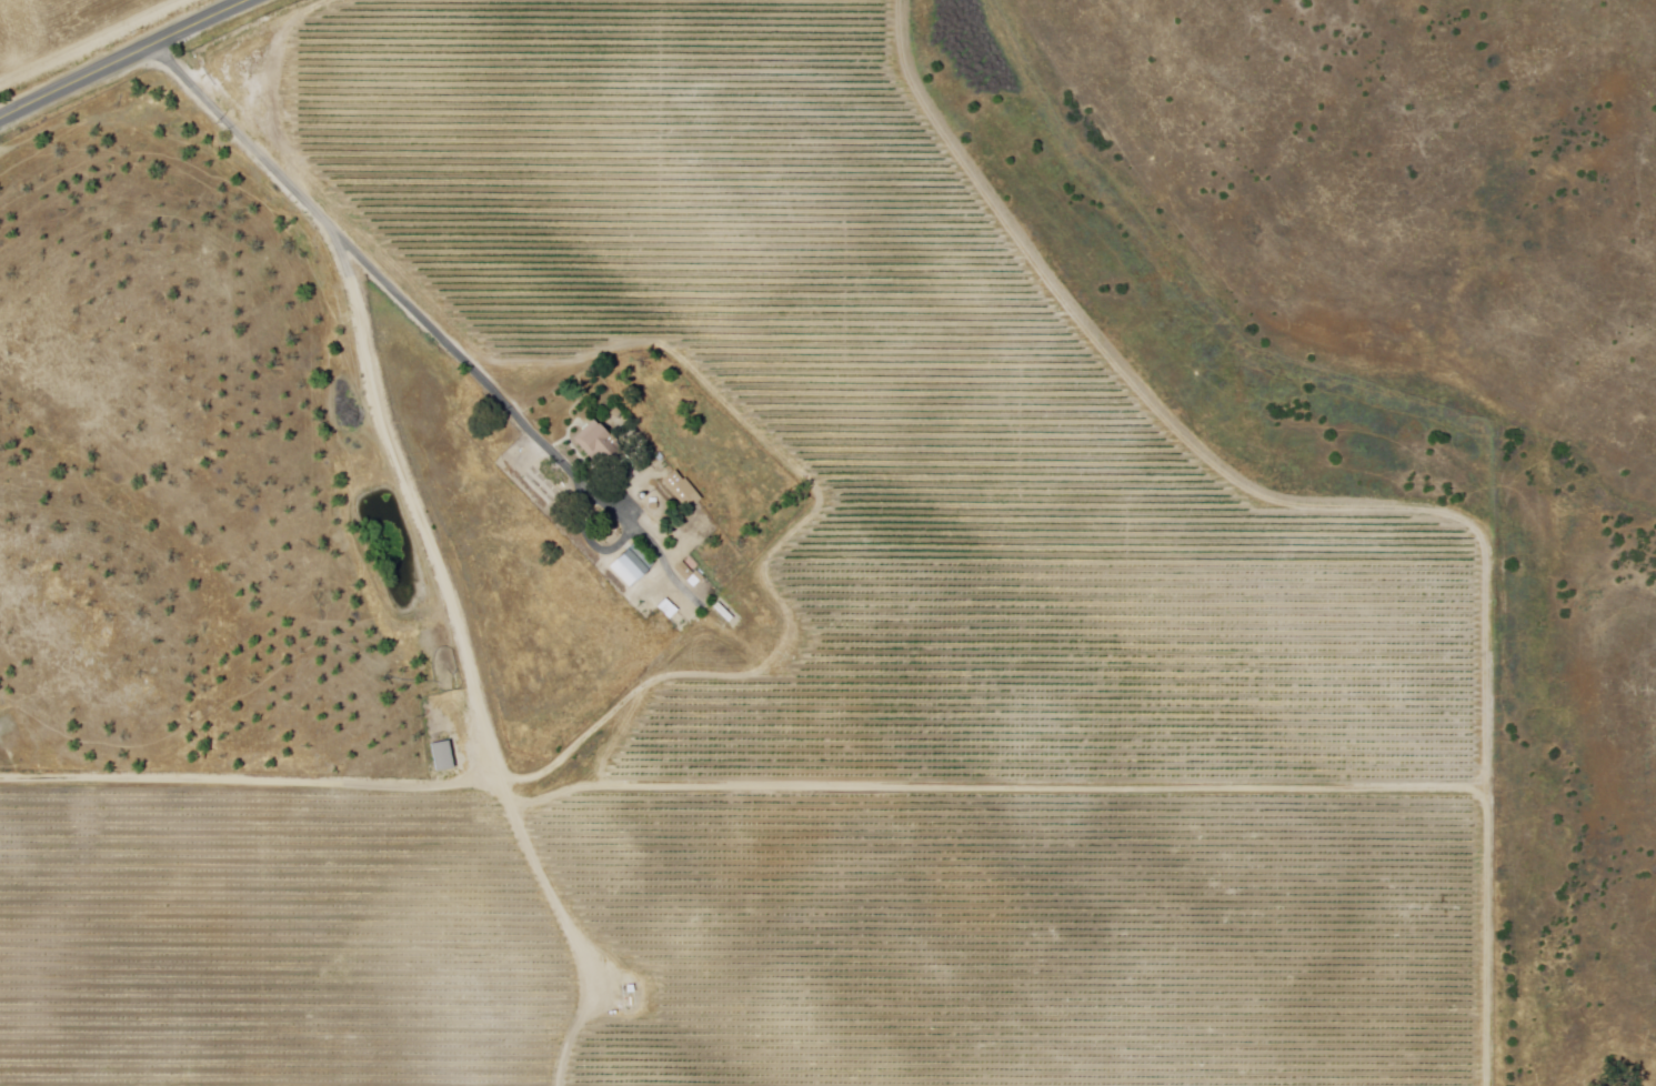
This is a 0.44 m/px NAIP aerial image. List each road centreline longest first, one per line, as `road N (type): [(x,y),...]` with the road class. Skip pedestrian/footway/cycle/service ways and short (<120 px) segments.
road 1 (secondary): [(241,0),(0,115)]

